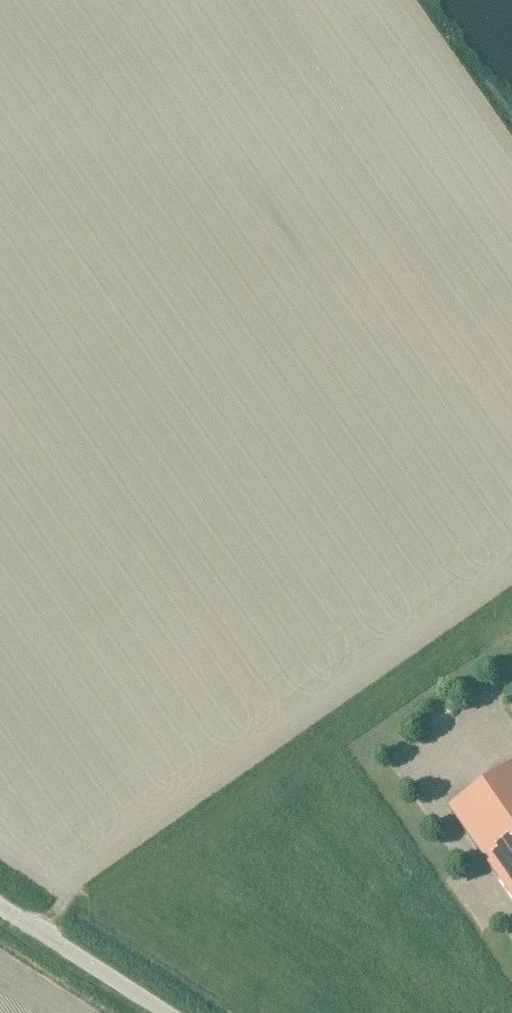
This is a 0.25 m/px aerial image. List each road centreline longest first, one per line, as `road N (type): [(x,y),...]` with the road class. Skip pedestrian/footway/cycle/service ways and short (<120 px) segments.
road 1 (unclassified): [(170,1012),(0,904)]

